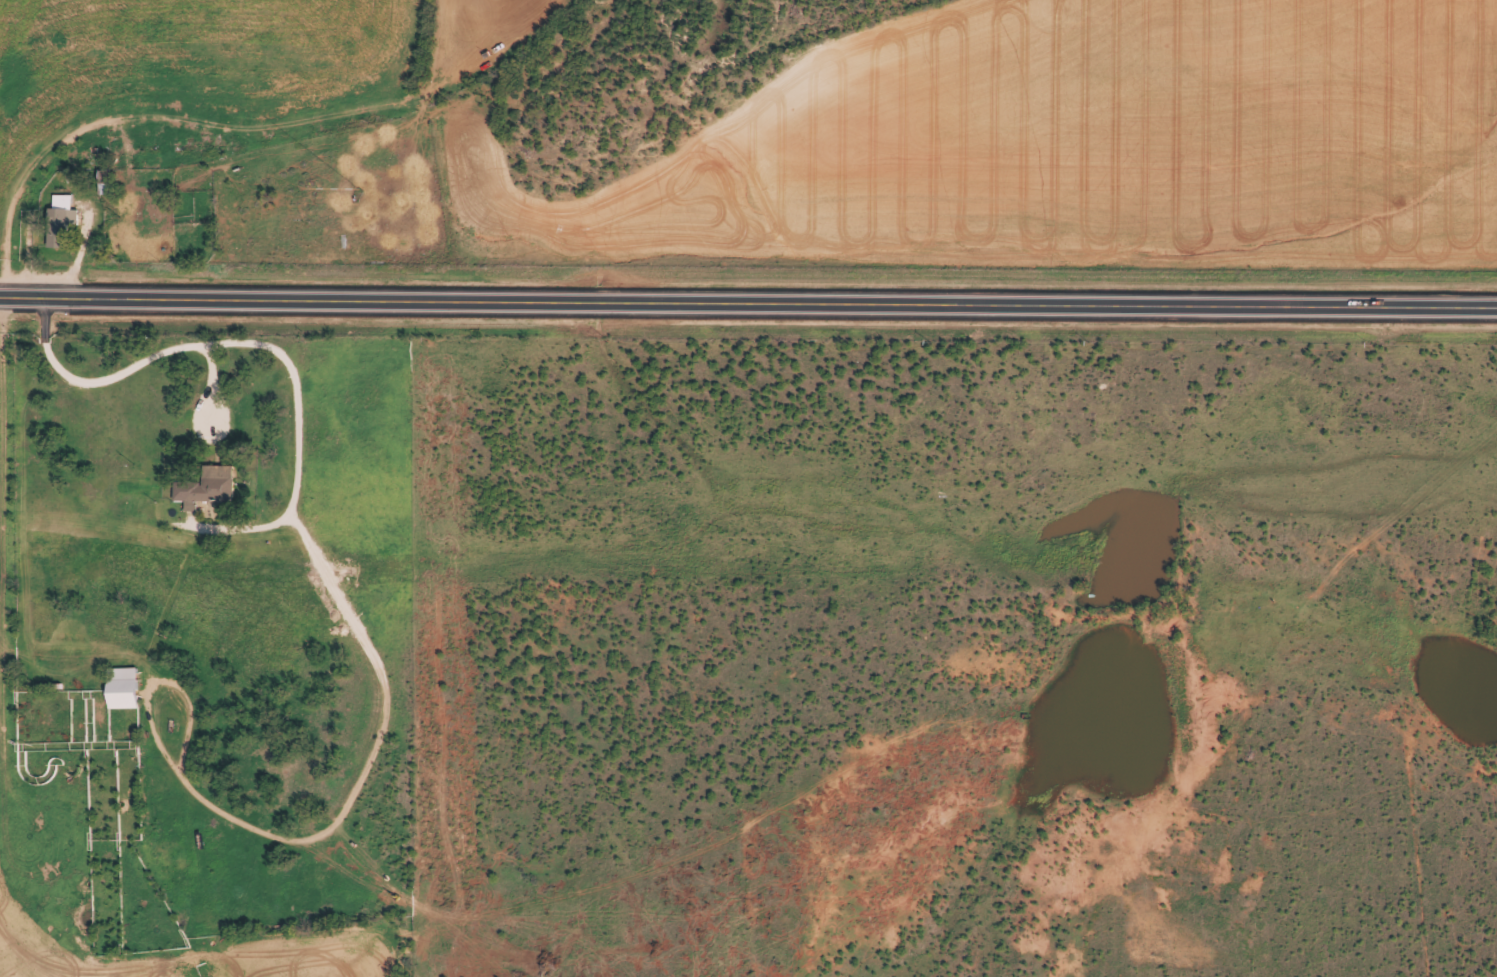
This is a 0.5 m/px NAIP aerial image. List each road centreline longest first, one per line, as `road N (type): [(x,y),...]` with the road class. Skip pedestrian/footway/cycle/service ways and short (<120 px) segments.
road 1 (primary): [(1496,315),(0,307)]

